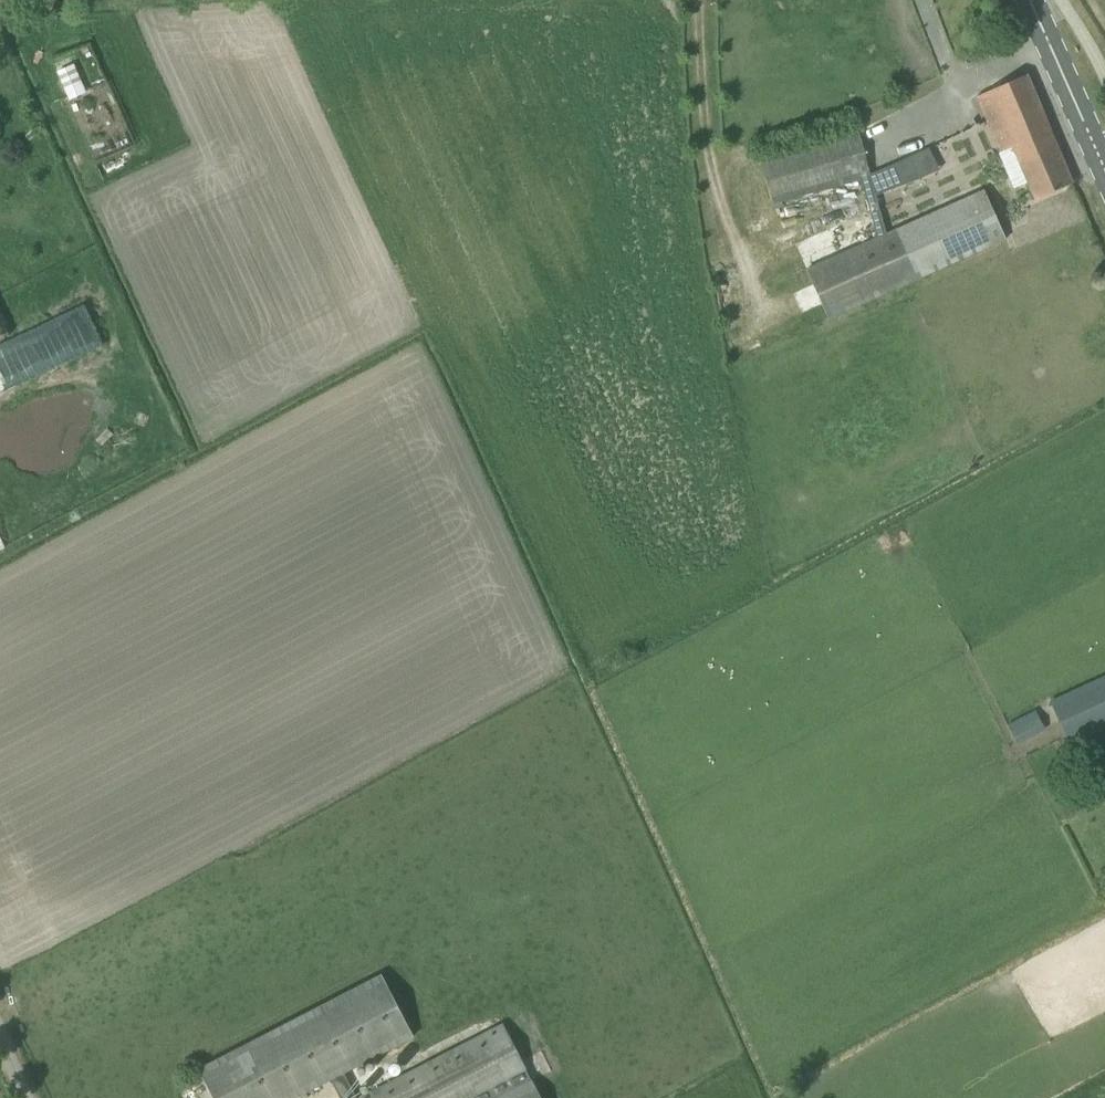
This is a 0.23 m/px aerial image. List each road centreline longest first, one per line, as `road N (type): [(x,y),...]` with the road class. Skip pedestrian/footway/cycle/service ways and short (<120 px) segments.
road 1 (primary): [(1104,159),(1031,0)]

